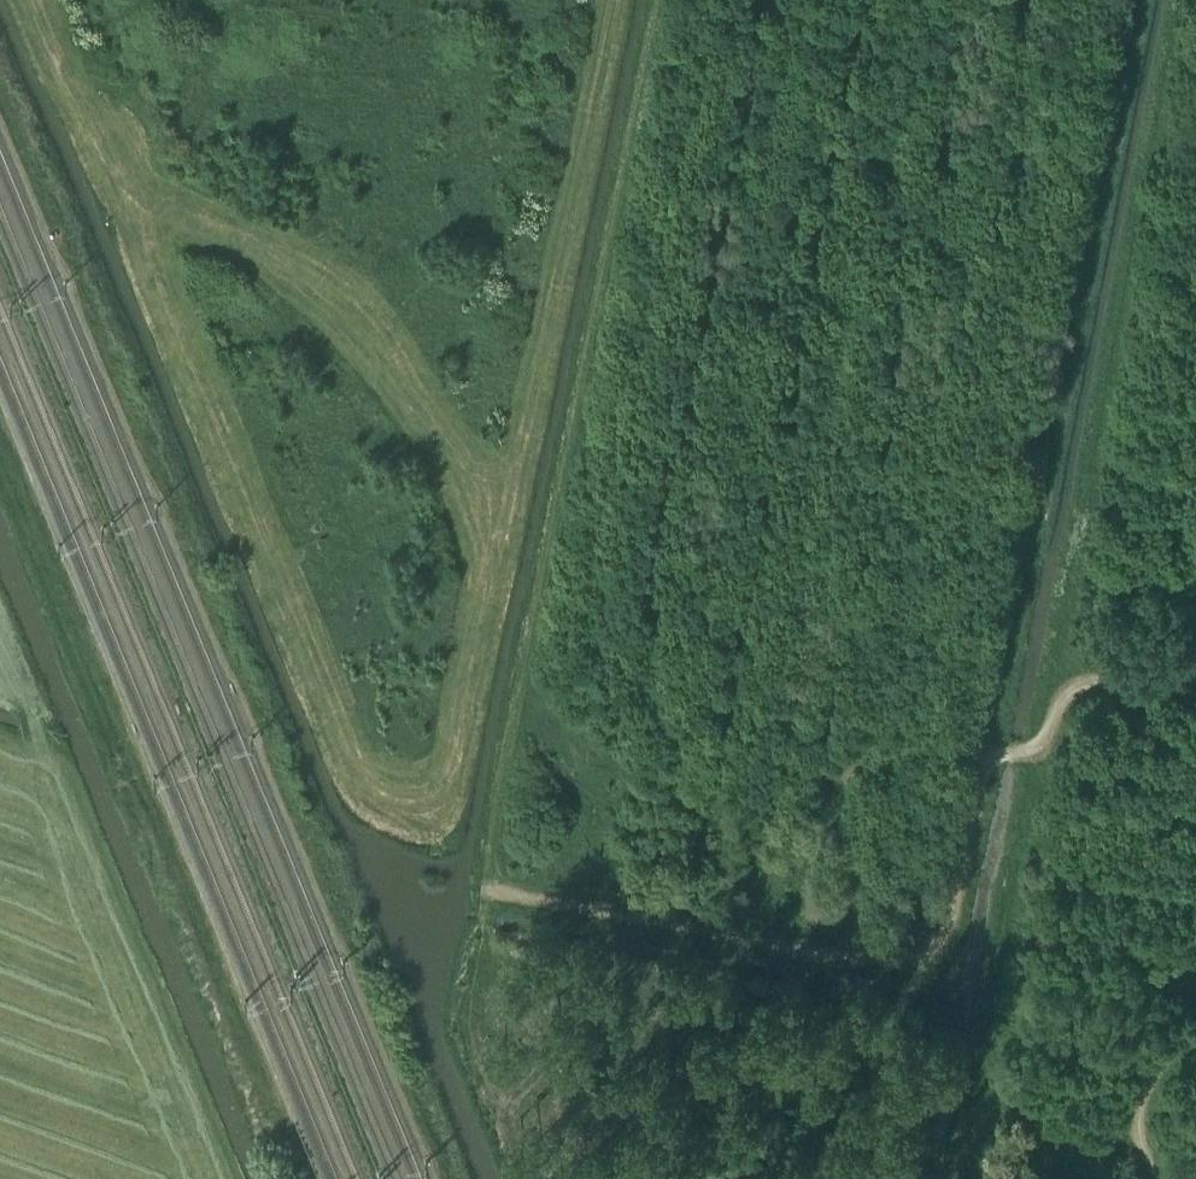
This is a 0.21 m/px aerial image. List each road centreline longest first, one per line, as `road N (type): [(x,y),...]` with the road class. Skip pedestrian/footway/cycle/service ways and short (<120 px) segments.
road 1 (track): [(655,0),(477,907),(928,981),(946,962),(990,758),(1036,751),(1075,685),(1195,682)]
road 2 (track): [(613,0),(479,714),(458,788),(442,811),(411,820),(364,791),(37,0)]
road 3 (track): [(1138,0),(990,758)]
road 4 (track): [(124,211),(190,222),(307,271),(390,342),(448,446),(504,579)]
road 5 (track): [(1155,1178),(1138,1147),(1139,1114),(1178,1048),(1195,1035)]

